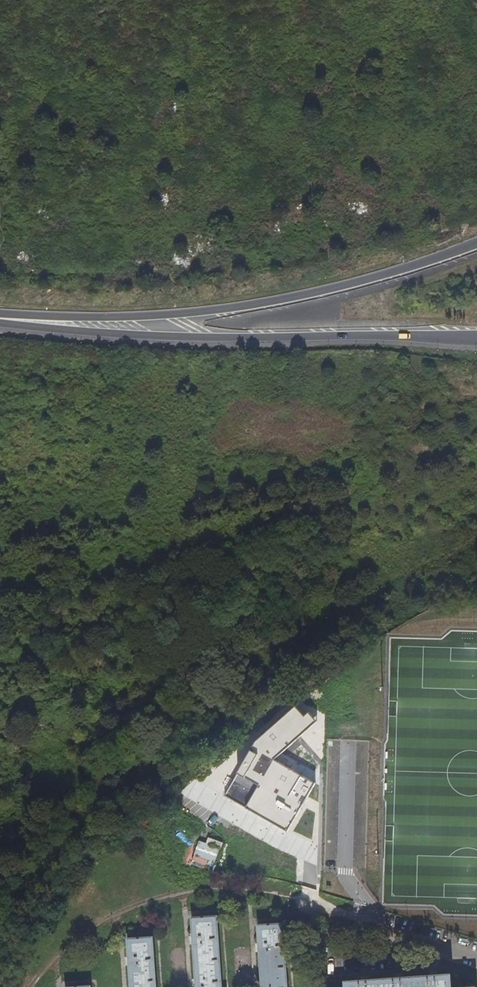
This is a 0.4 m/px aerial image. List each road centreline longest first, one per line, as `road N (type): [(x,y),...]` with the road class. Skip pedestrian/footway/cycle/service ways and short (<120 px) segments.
road 1 (primary): [(476,243),(381,276),(242,307),(113,318),(0,315)]
road 2 (primary): [(0,320),(118,334),(476,337)]
road 3 (track): [(33,986),(95,927),(174,895),(220,888),(311,903)]
road 4 (residential): [(311,903),(476,954)]

